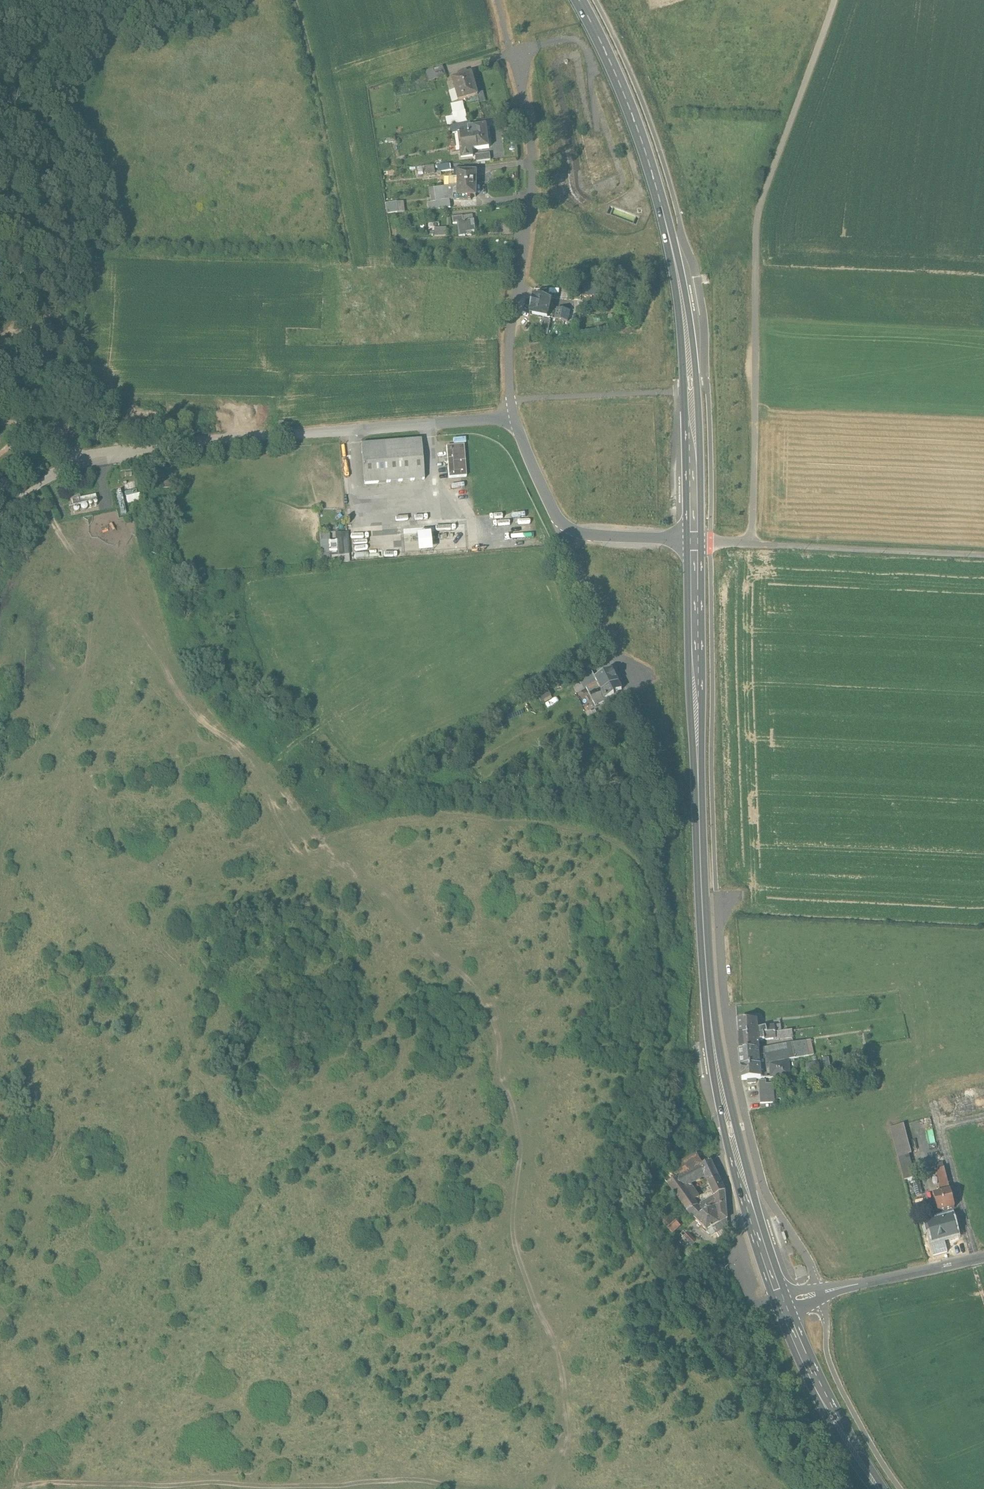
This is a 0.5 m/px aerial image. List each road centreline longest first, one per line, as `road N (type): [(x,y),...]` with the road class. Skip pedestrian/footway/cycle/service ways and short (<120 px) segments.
road 1 (secondary): [(694,538),(691,381),(672,246),(631,113),(579,0)]
road 2 (track): [(835,0),(758,218),(753,541)]
road 3 (unclassified): [(516,418),(172,447),(51,475)]
road 4 (secondary): [(709,1002),(694,538)]
road 5 (residential): [(516,418),(510,336),(534,187),(532,127),(515,51)]
road 6 (secondary): [(709,1002),(731,1130),(781,1302)]
road 7 (track): [(983,555),(710,539)]
road 8 (secondary): [(781,1302),(832,1415),(879,1488)]
road 9 (residential): [(983,1257),(781,1302)]
road 10 (unclassified): [(694,538),(568,528)]
road 11 (residential): [(516,418),(552,510),(568,528)]

